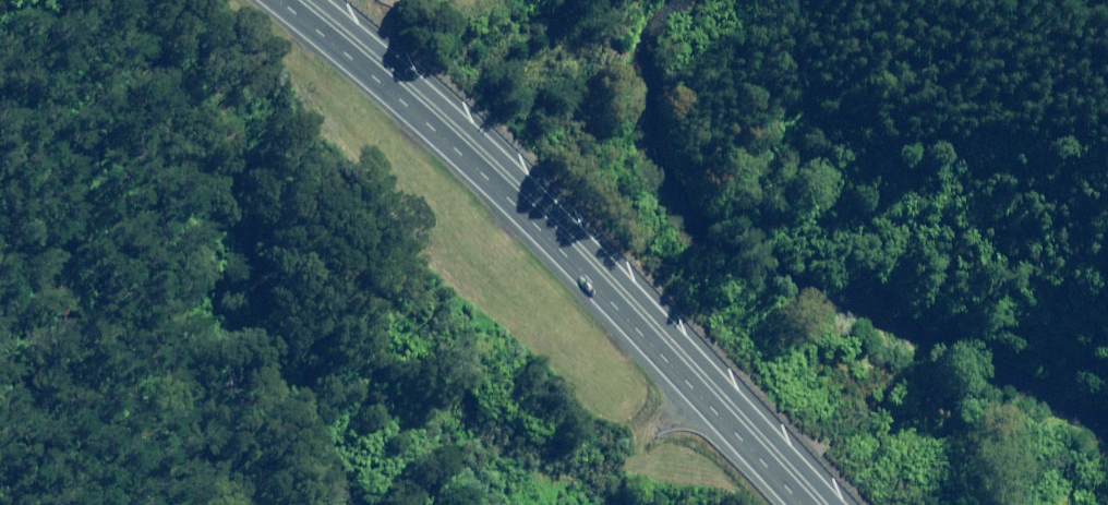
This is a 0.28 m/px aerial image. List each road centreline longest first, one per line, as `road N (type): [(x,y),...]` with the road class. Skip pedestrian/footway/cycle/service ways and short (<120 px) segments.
road 1 (track): [(707,373),(658,410),(583,442),(501,455),(447,436),(257,244),(221,90),(163,54),(98,150),(65,357),(33,372),(18,352),(0,176)]
road 2 (trunk): [(334,0),(580,234),(828,504)]

